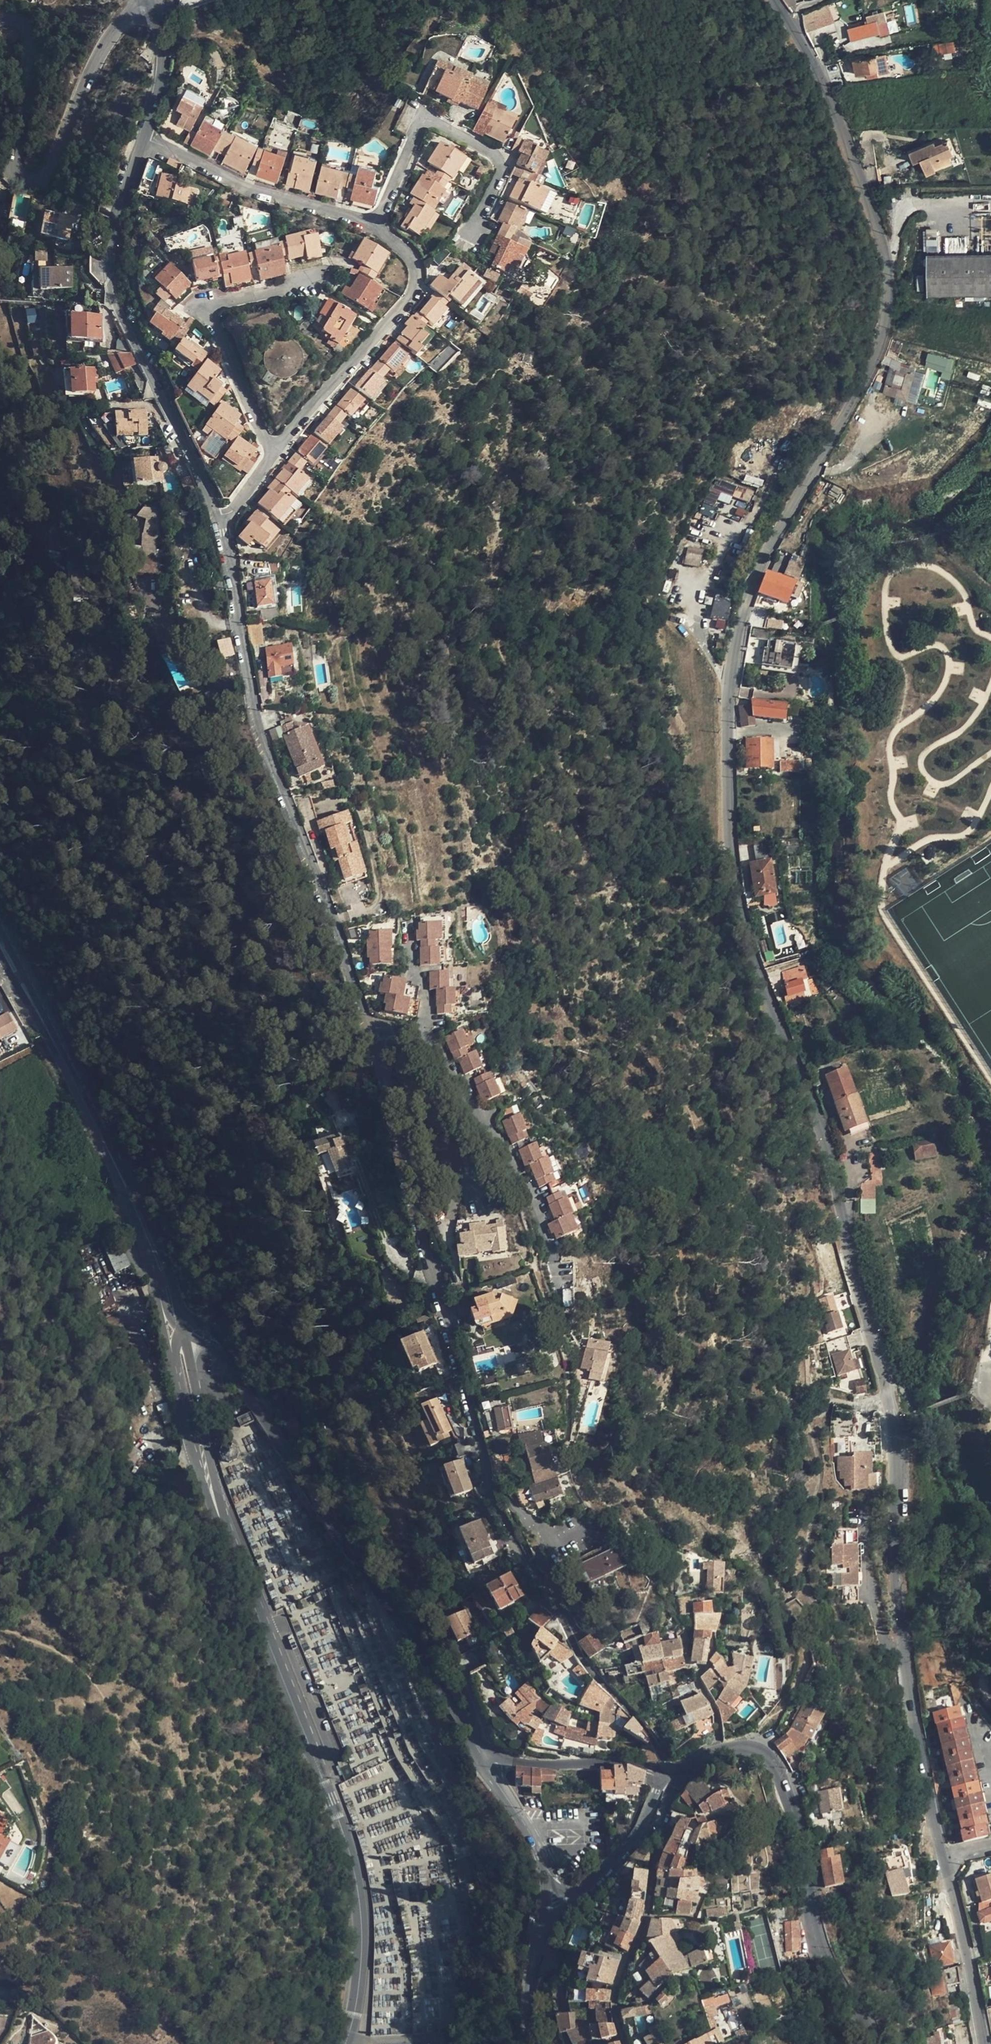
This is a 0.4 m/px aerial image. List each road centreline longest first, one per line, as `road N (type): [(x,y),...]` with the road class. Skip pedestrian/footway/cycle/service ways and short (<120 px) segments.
road 1 (unclassified): [(946,1859),(913,1730),(888,1398),(849,1270),(827,1156),(739,907),(732,863),(728,734),(738,625),(753,577),(868,369),(891,279),(839,126),(771,0)]
road 2 (residential): [(669,1771),(641,1721),(578,1654),(495,1504),(364,1029)]
road 3 (secondary): [(205,1468),(353,1865),(361,1955),(344,2043)]
road 4 (residential): [(364,1029),(260,738),(219,520)]
road 5 (residential): [(238,1367),(484,1761)]
road 6 (residential): [(0,19),(22,20),(33,33),(13,157),(16,171),(29,179),(47,174),(118,23),(156,4)]
road 7 (residential): [(873,2043),(816,1942),(801,1839),(773,1761),(756,1748),(734,1745),(669,1771)]
road 8 (residential): [(219,520),(109,278),(109,250),(144,139)]
road 9 (secondary): [(0,937),(148,1244)]
road 10 (residential): [(557,1287),(530,1190),(426,1027)]
road 11 (residential): [(375,227),(406,251),(412,294),(274,451)]
road 12 (residential): [(375,227),(418,123),(428,118),(494,154),(500,171),(472,232)]
road 13 (residential): [(624,2043),(617,1989),(643,1936),(669,1771)]
road 14 (residential): [(274,451),(206,314),(213,303),(312,276)]
road 15 (residential): [(144,139),(245,185),(375,227)]
road 16 (unclassified): [(985,2043),(946,1859)]
road 17 (residential): [(547,1884),(575,1890),(613,1865),(647,1817),(659,1771)]
road 18 (residential): [(659,1771),(484,1761)]
road 19 (residential): [(547,1884),(527,2002),(537,2043)]
road 20 (residential): [(484,1761),(527,1830),(547,1884)]
road 21 (residential): [(144,139),(162,69),(156,4)]
road 22 (secondary): [(205,1468),(183,1337)]

